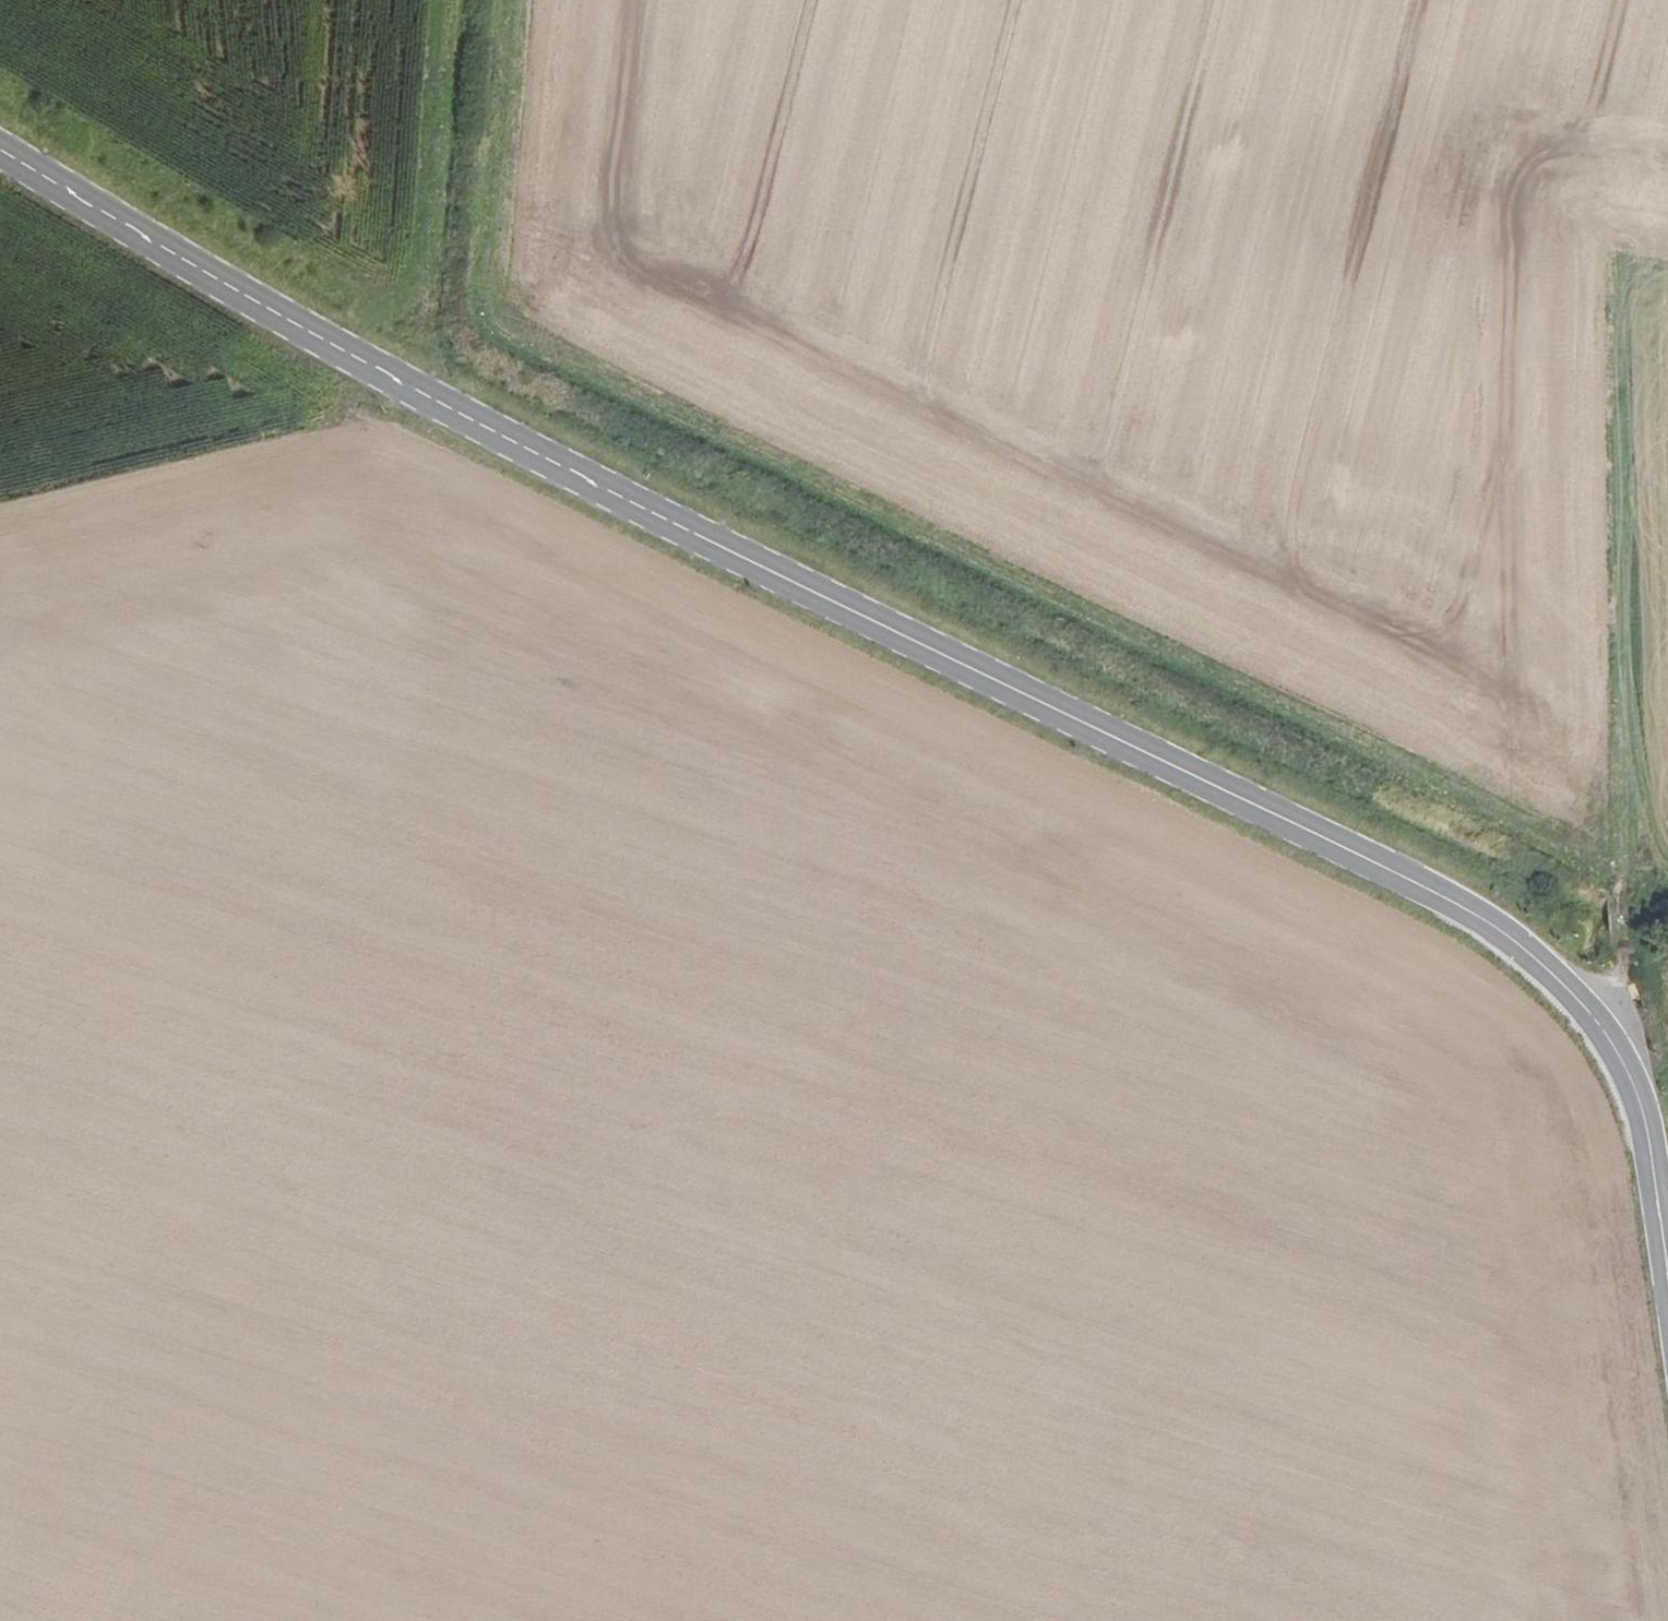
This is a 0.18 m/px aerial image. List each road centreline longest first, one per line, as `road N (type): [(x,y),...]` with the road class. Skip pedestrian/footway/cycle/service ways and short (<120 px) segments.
road 1 (tertiary): [(1667,1271),(1642,1106),(1623,1060),(1577,997),(1504,933),(343,350),(0,150)]
road 2 (track): [(1616,975),(1622,854),(1618,253)]

